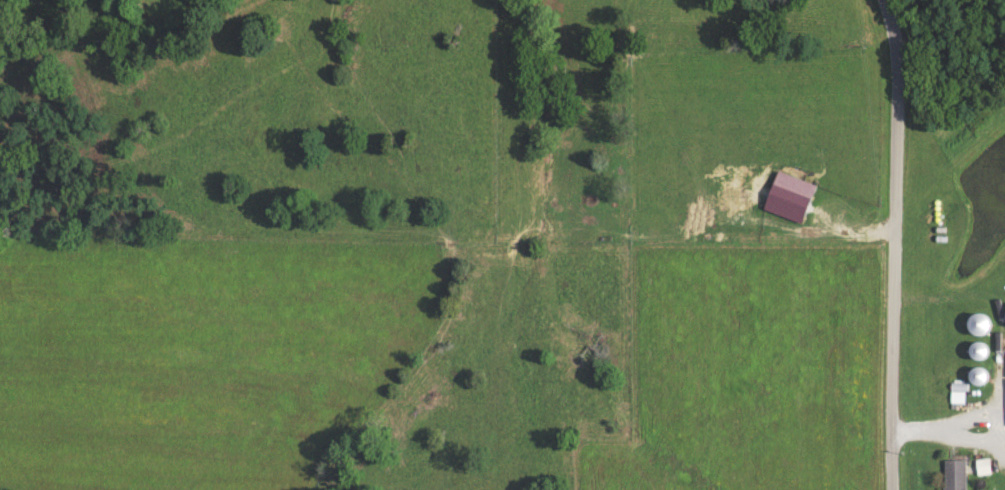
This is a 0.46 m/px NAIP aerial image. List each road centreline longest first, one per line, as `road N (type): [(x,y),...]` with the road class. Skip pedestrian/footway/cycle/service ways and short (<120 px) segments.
road 1 (residential): [(891,489),(899,97),(884,0)]

